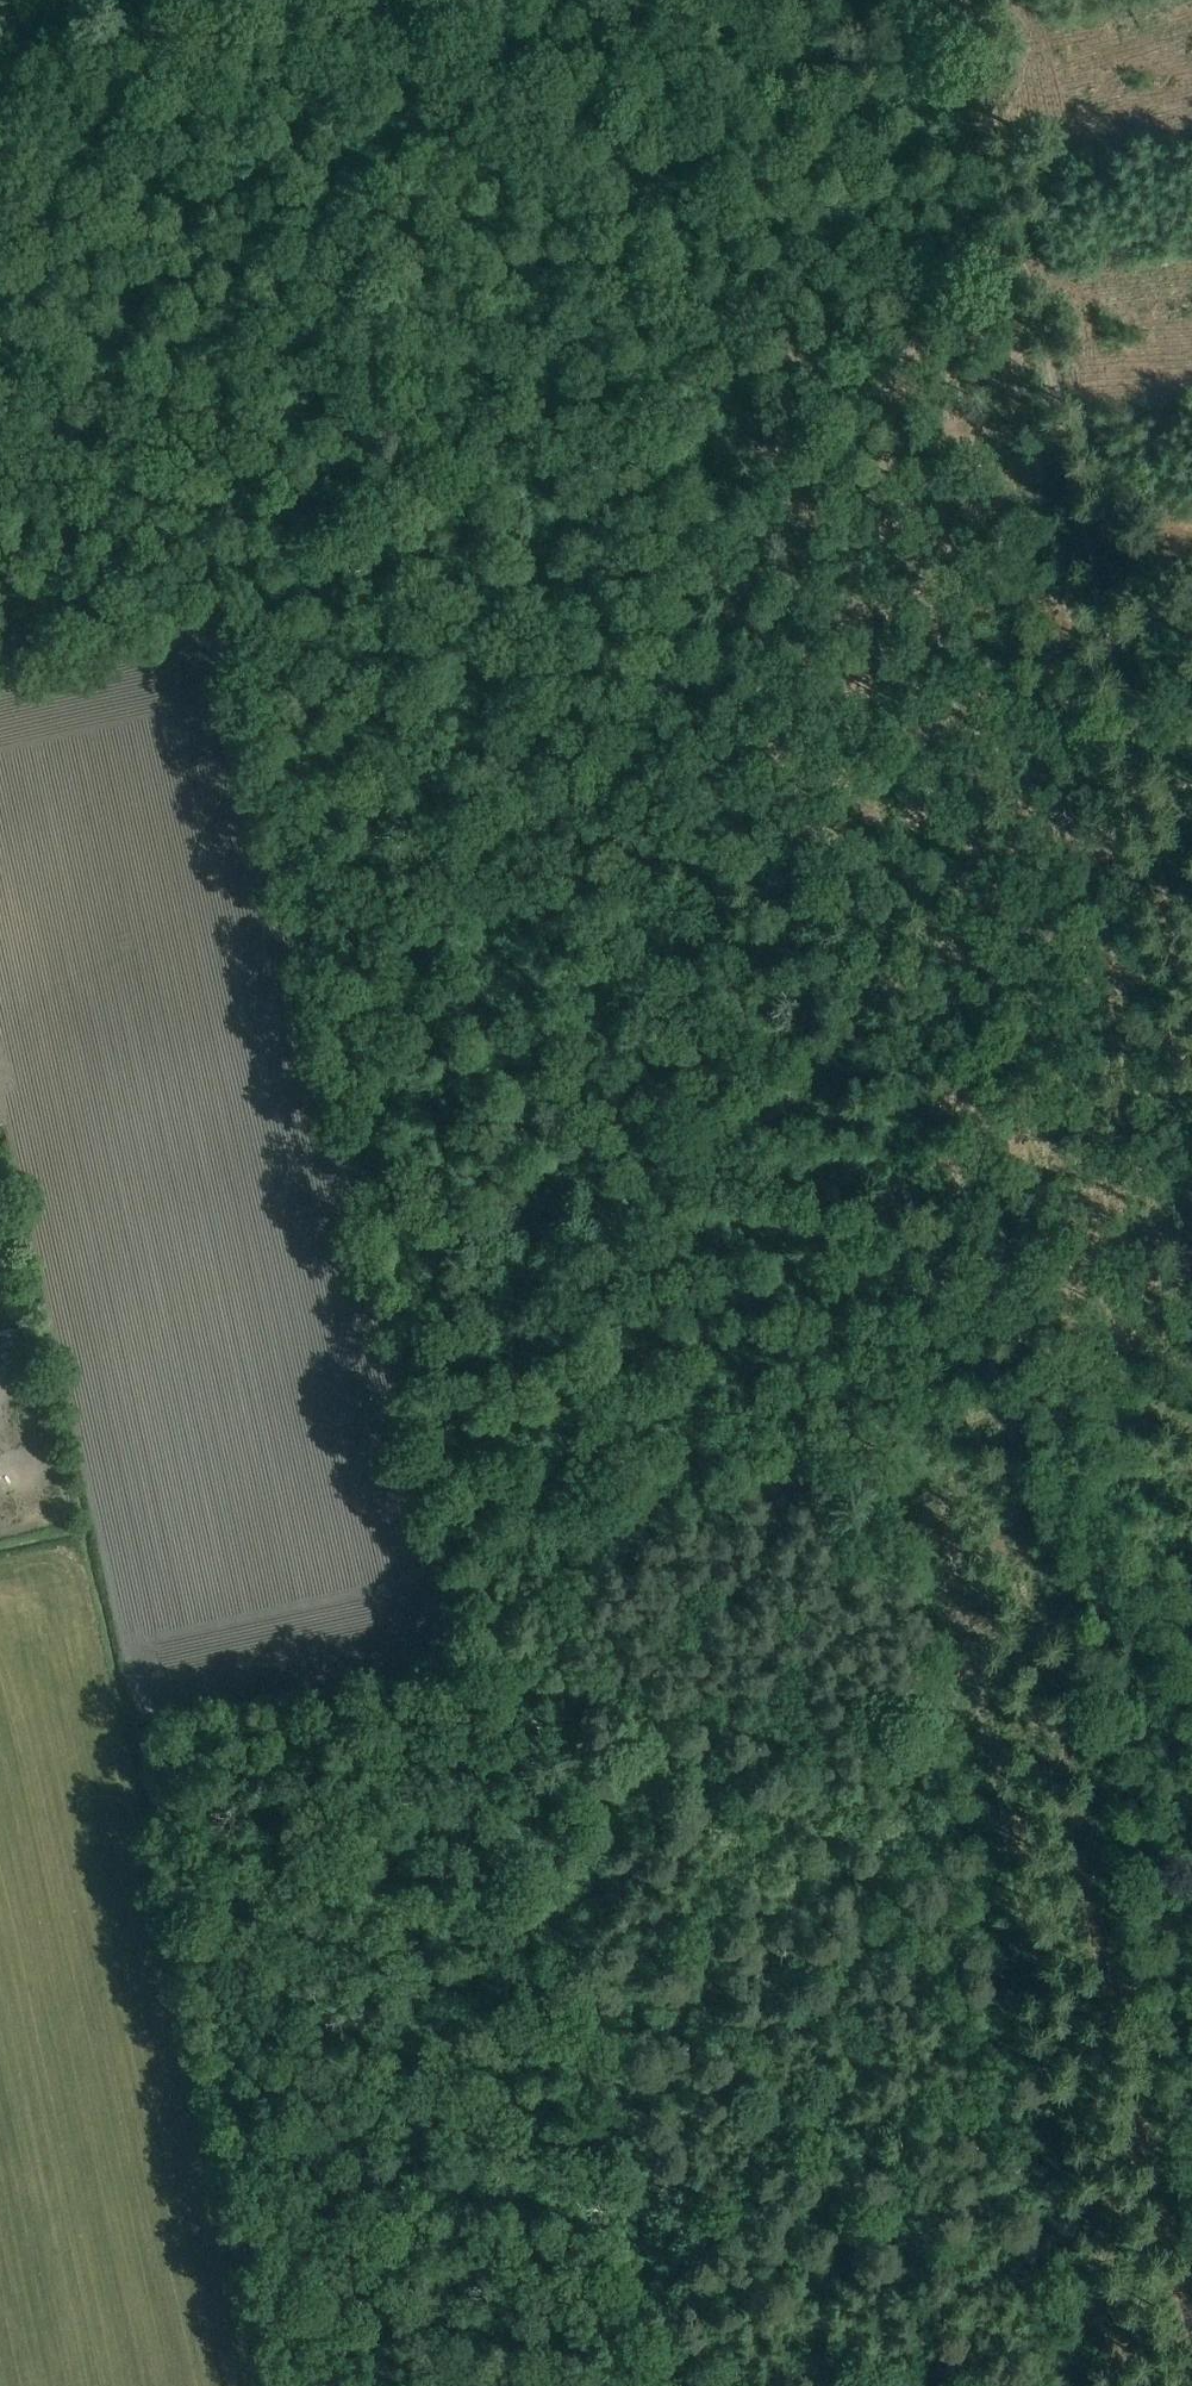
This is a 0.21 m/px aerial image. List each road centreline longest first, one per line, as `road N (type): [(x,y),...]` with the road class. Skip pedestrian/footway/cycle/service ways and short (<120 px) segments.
road 1 (track): [(1191,1054),(957,0)]
road 2 (track): [(0,102),(442,0)]

